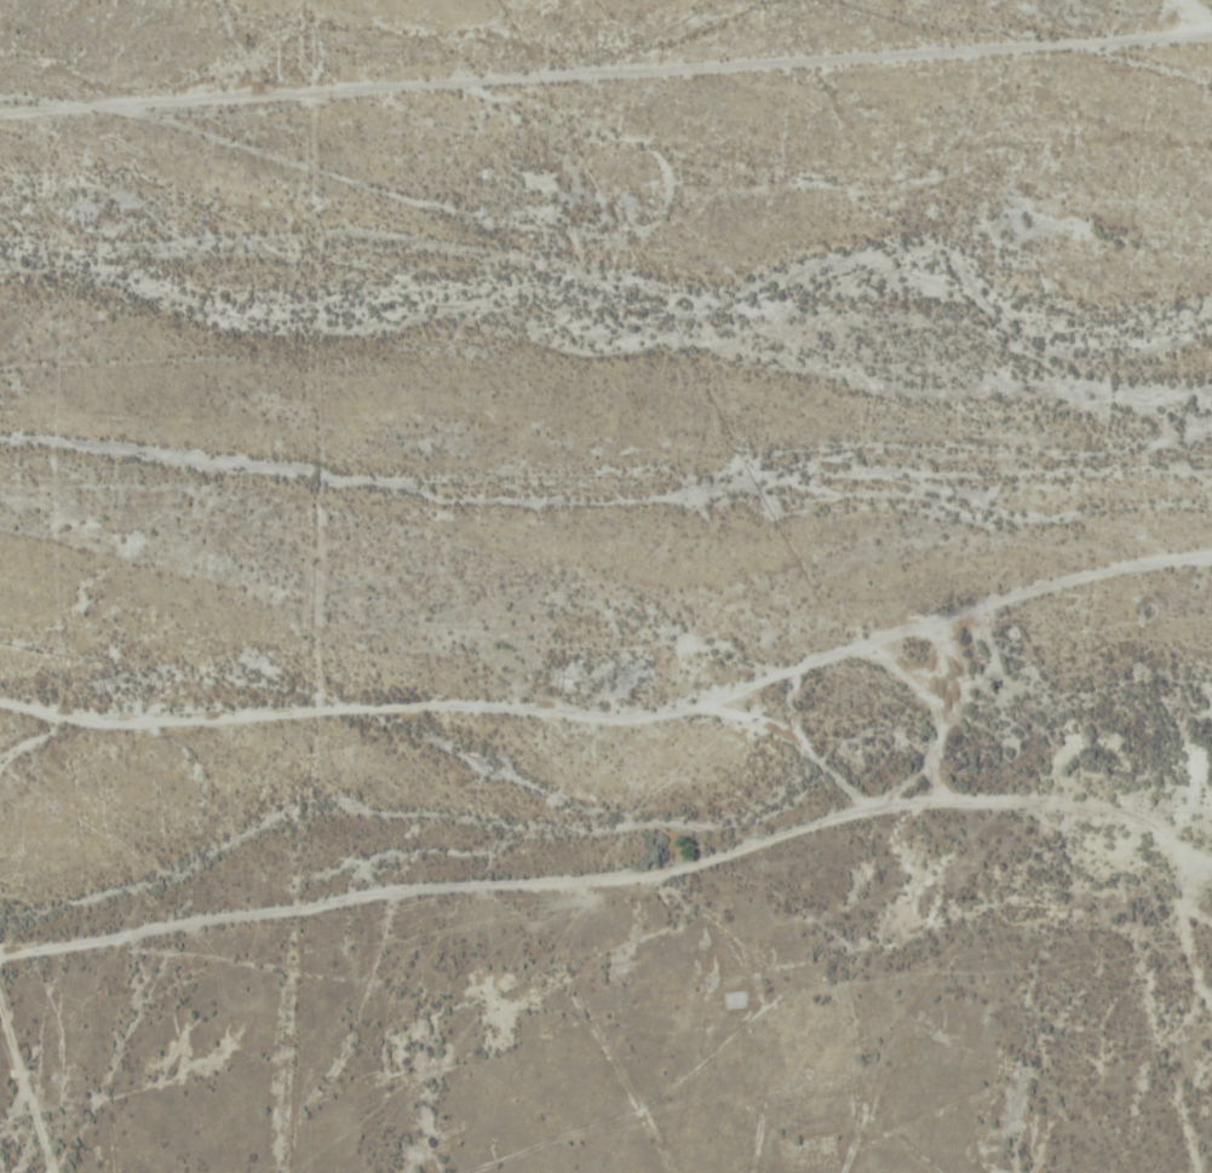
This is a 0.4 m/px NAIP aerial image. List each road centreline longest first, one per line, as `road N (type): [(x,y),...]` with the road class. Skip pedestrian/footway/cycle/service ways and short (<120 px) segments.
road 1 (track): [(1211,909),(1125,930),(942,867),(0,1007)]

